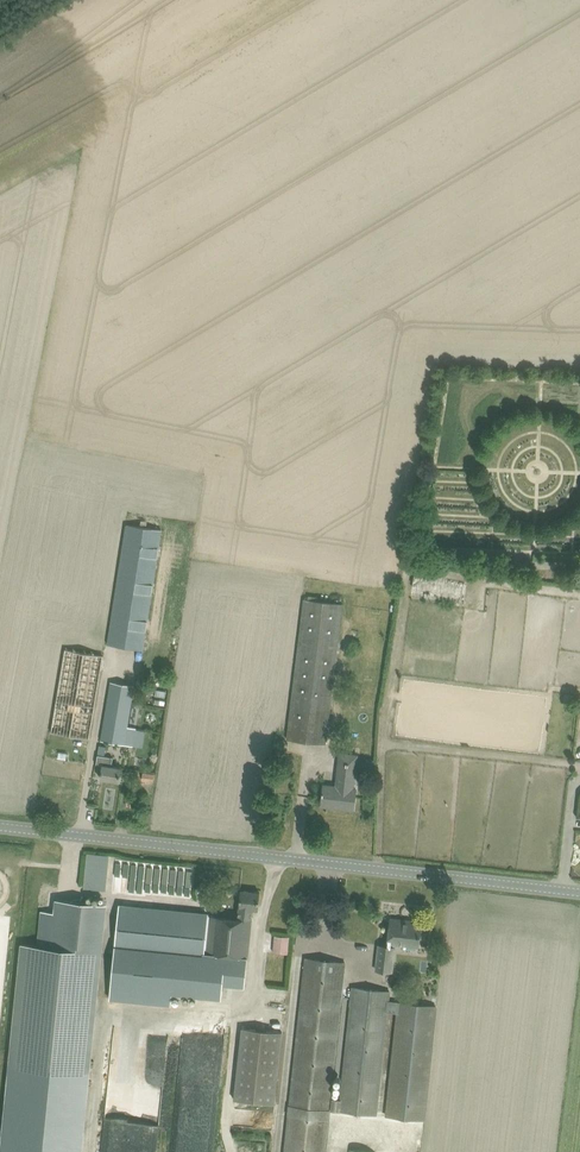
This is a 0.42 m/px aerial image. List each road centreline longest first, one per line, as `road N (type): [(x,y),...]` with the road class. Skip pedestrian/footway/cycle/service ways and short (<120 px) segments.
road 1 (tertiary): [(579,892),(0,825)]

